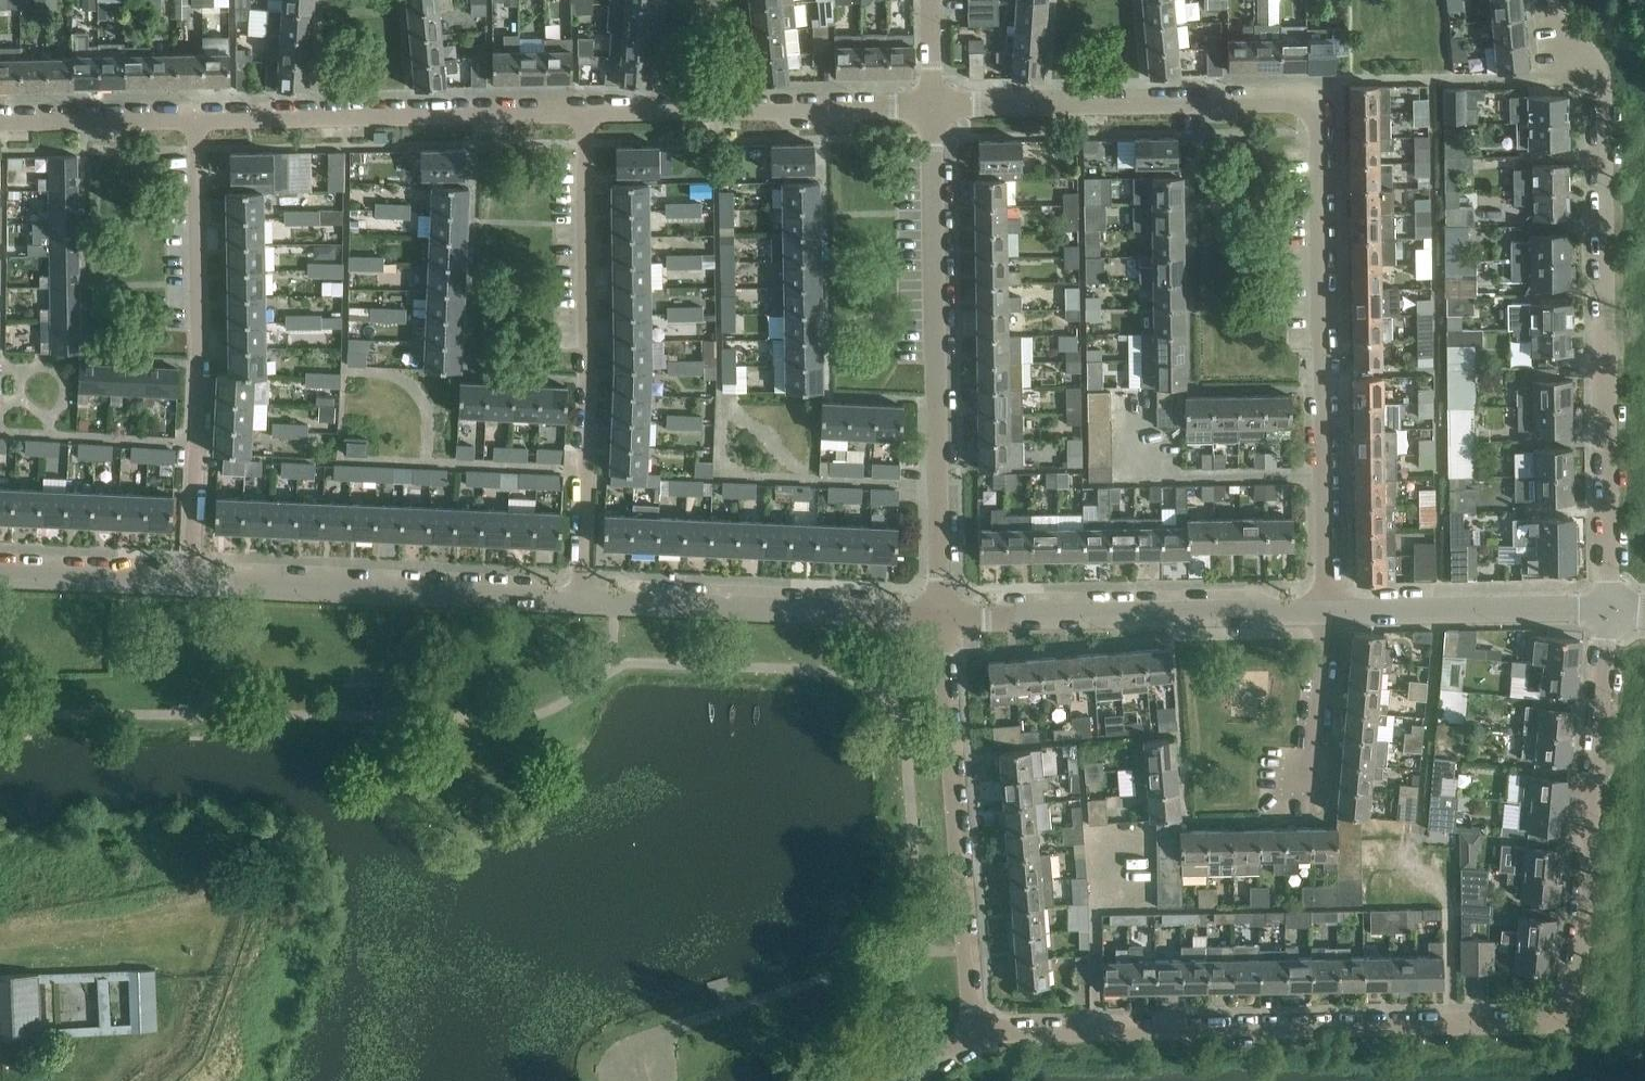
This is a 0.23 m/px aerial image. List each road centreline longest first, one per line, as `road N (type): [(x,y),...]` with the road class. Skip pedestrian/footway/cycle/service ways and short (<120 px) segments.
road 1 (residential): [(976,1031),(1558,1018),(1570,999),(1608,604)]
road 2 (residential): [(935,105),(1311,106),(1318,128),(1330,607)]
road 3 (residential): [(1608,604),(1595,78),(1556,17)]
road 4 (residential): [(942,620),(935,105)]
road 5 (residential): [(585,601),(584,111)]
road 6 (residential): [(192,586),(200,357),(197,119)]
road 7 (residential): [(976,1031),(942,620)]
road 8 (residential): [(585,601),(192,586)]
road 9 (residential): [(1330,607),(942,620)]
road 10 (residential): [(197,119),(584,111)]
road 11 (residential): [(942,620),(585,601)]
road 12 (residential): [(584,111),(935,105)]
road 13 (residential): [(1608,604),(1330,607)]
road 14 (residential): [(1265,808),(1313,808),(1330,607)]
road 15 (residential): [(0,119),(197,119)]
road 16 (residential): [(192,586),(0,577)]

